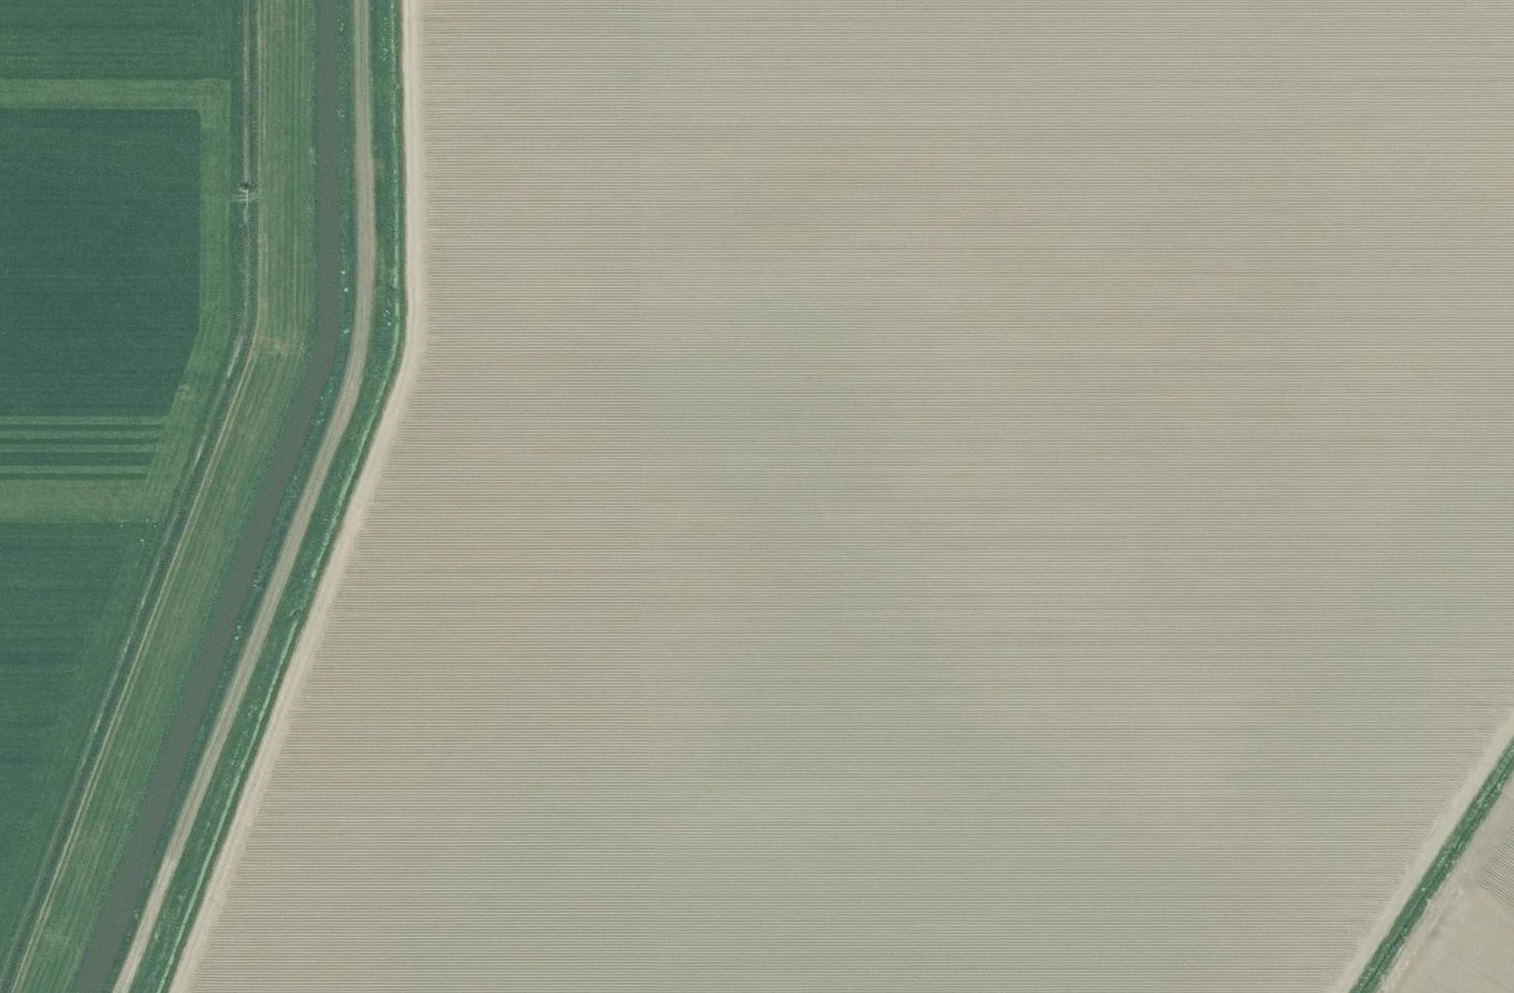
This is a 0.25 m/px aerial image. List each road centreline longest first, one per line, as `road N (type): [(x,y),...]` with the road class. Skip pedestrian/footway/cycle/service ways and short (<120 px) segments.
road 1 (track): [(120,992),(363,353),(361,0)]

